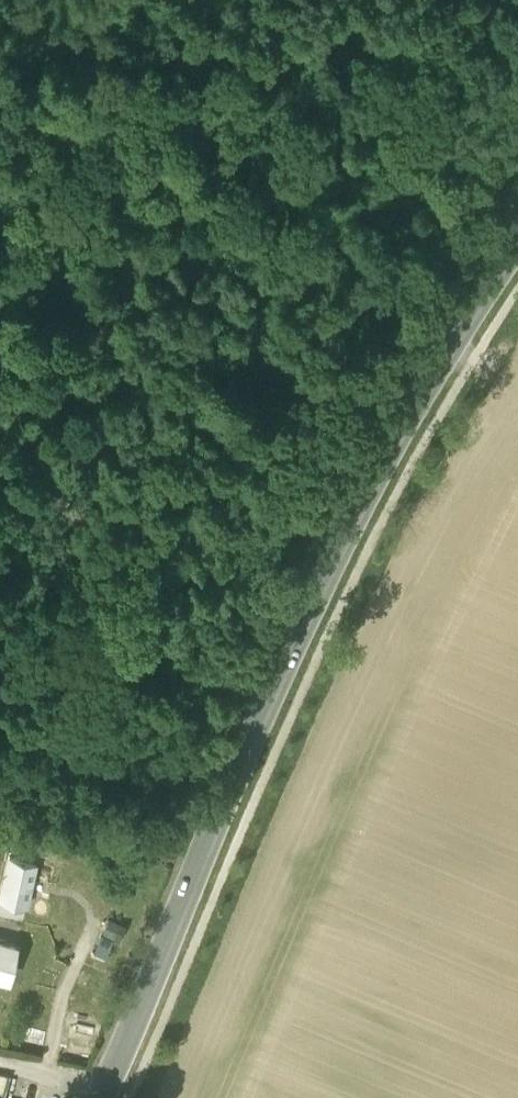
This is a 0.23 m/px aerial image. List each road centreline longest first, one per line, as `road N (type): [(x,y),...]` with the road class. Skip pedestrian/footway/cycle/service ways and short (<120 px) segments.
road 1 (tertiary): [(517,243),(368,484),(253,727),(102,1097)]

